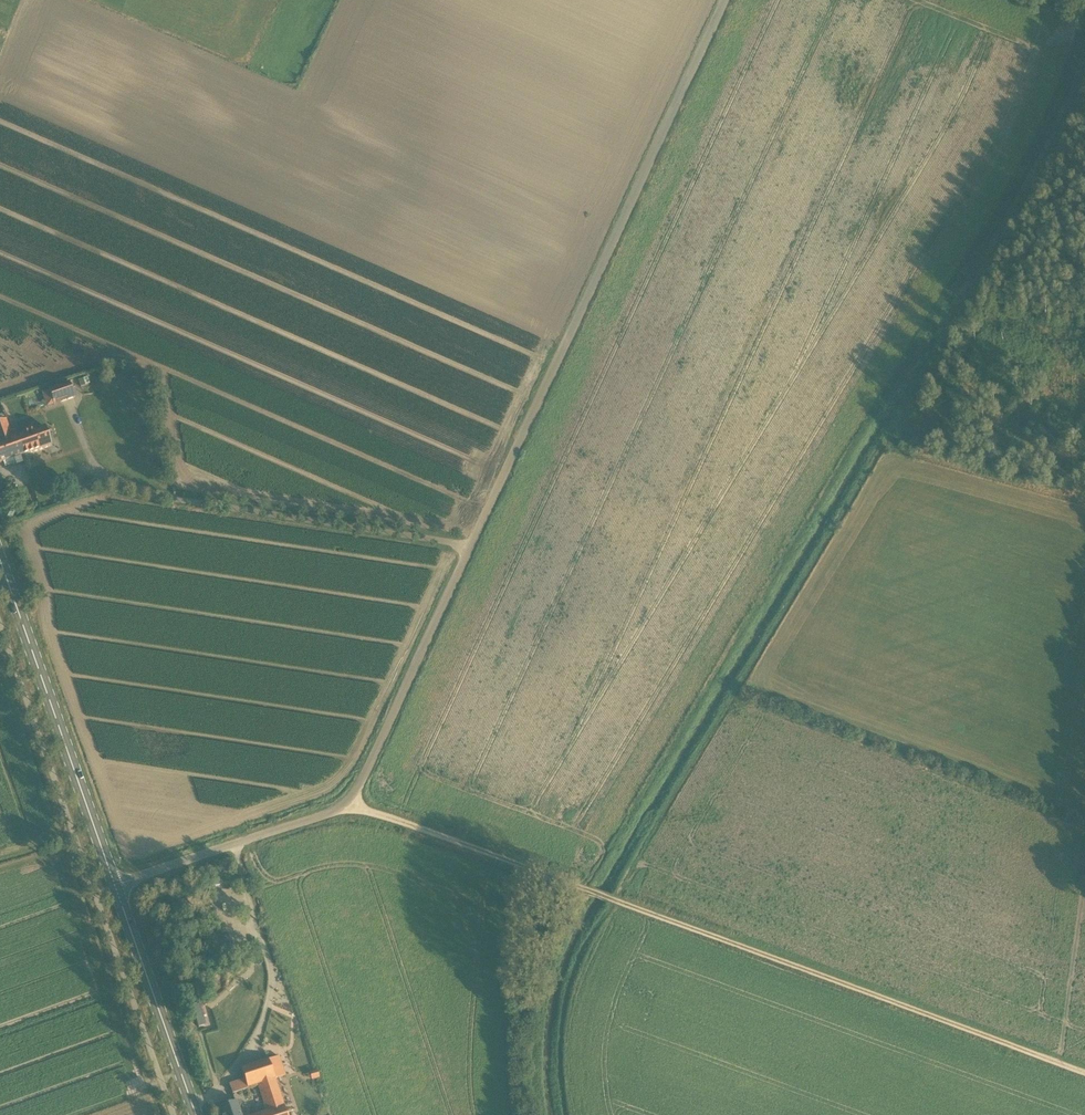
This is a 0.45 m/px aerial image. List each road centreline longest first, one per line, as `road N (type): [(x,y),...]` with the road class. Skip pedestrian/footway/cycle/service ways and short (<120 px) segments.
road 1 (unclassified): [(115,887),(350,807),(726,0)]
road 2 (track): [(1084,1075),(618,903)]
road 3 (primary): [(115,887),(0,558)]
road 4 (track): [(618,903),(350,807)]
road 5 (primary): [(194,1114),(115,887)]

